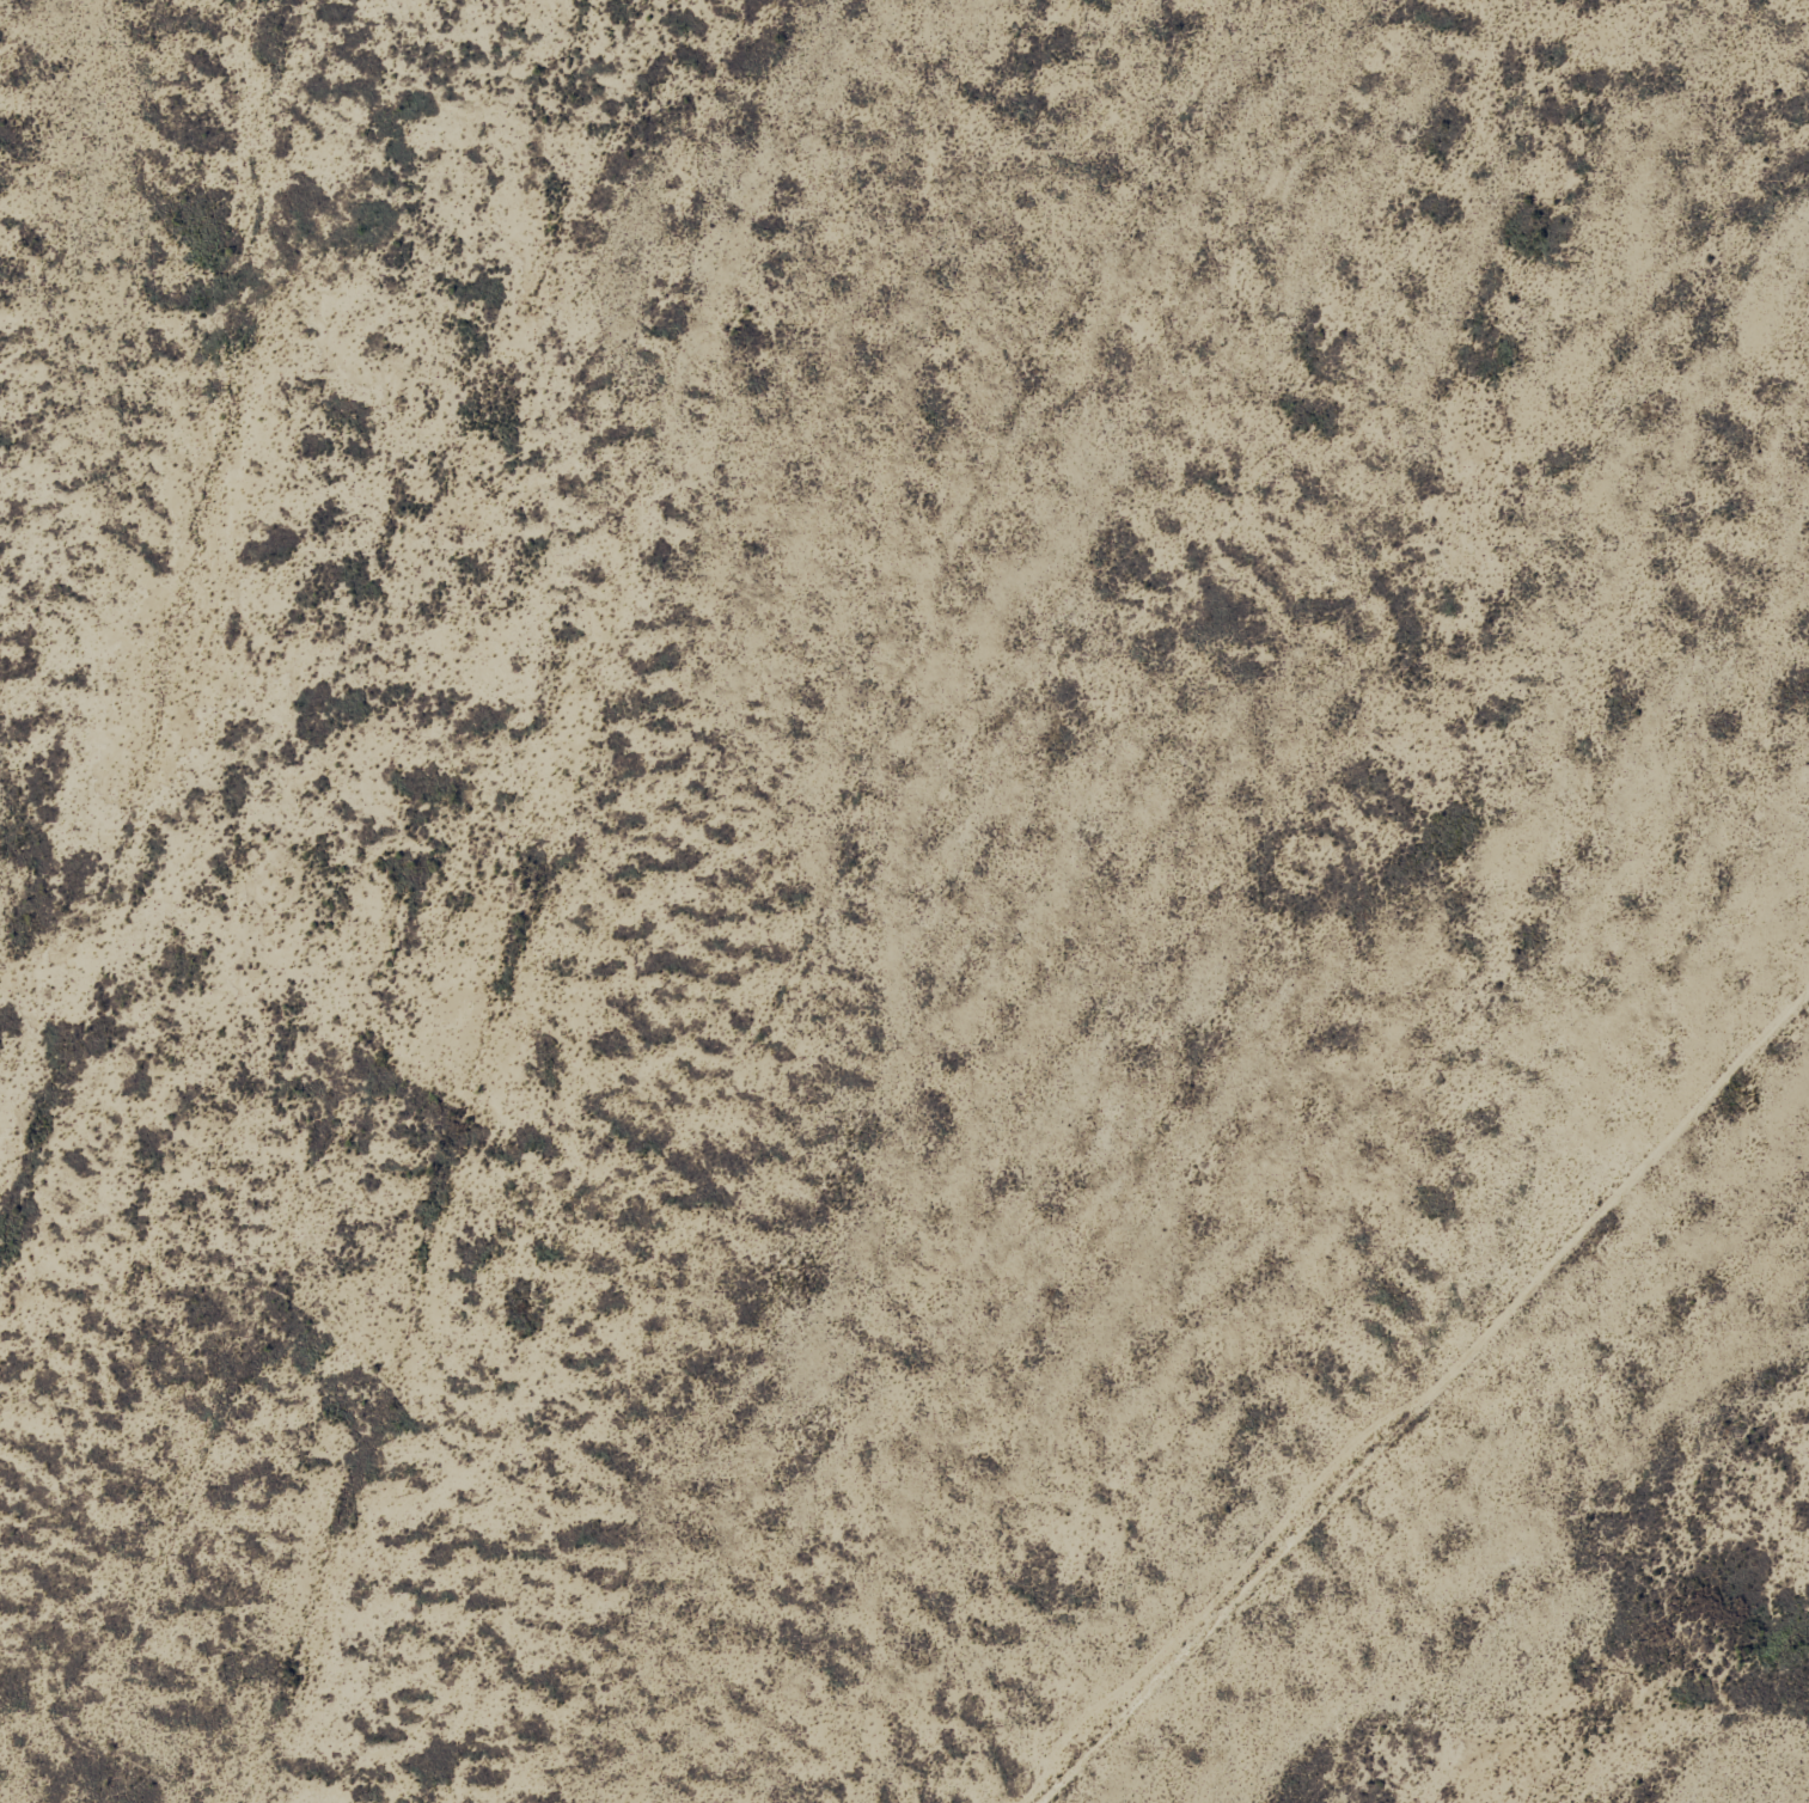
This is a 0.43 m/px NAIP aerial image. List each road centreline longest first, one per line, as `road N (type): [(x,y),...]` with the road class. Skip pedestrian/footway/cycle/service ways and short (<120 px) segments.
road 1 (track): [(194,1802),(265,1564),(519,947),(814,395),(1038,0)]

